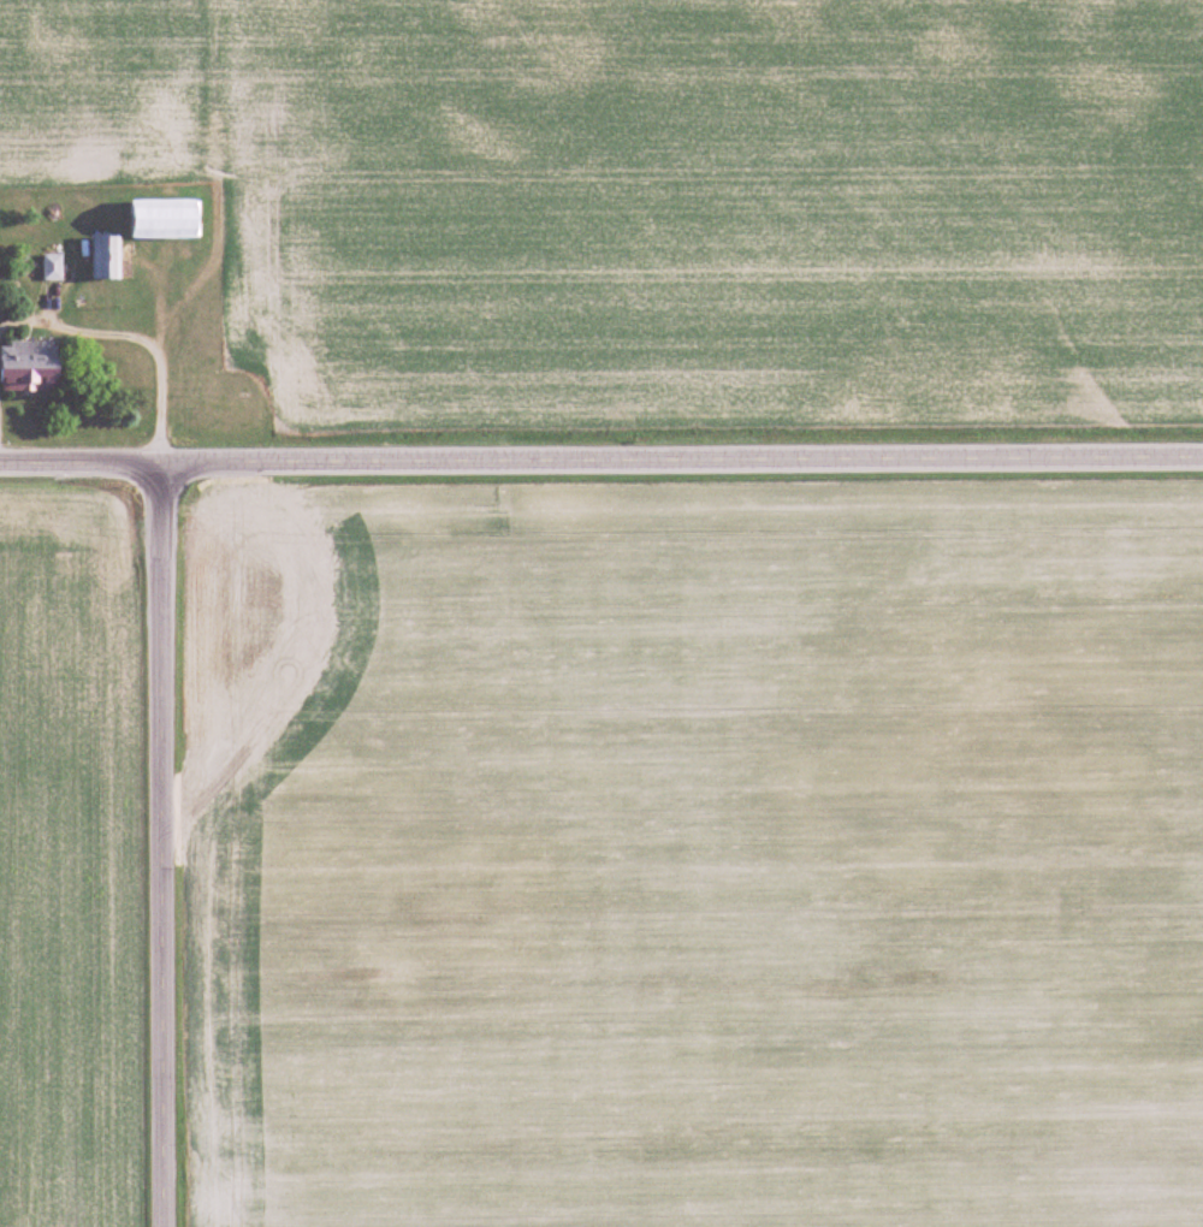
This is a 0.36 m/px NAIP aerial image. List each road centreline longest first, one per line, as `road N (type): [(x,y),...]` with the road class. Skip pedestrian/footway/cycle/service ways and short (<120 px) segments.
road 1 (tertiary): [(0,464),(1202,457)]
road 2 (residential): [(163,1226),(159,463)]

